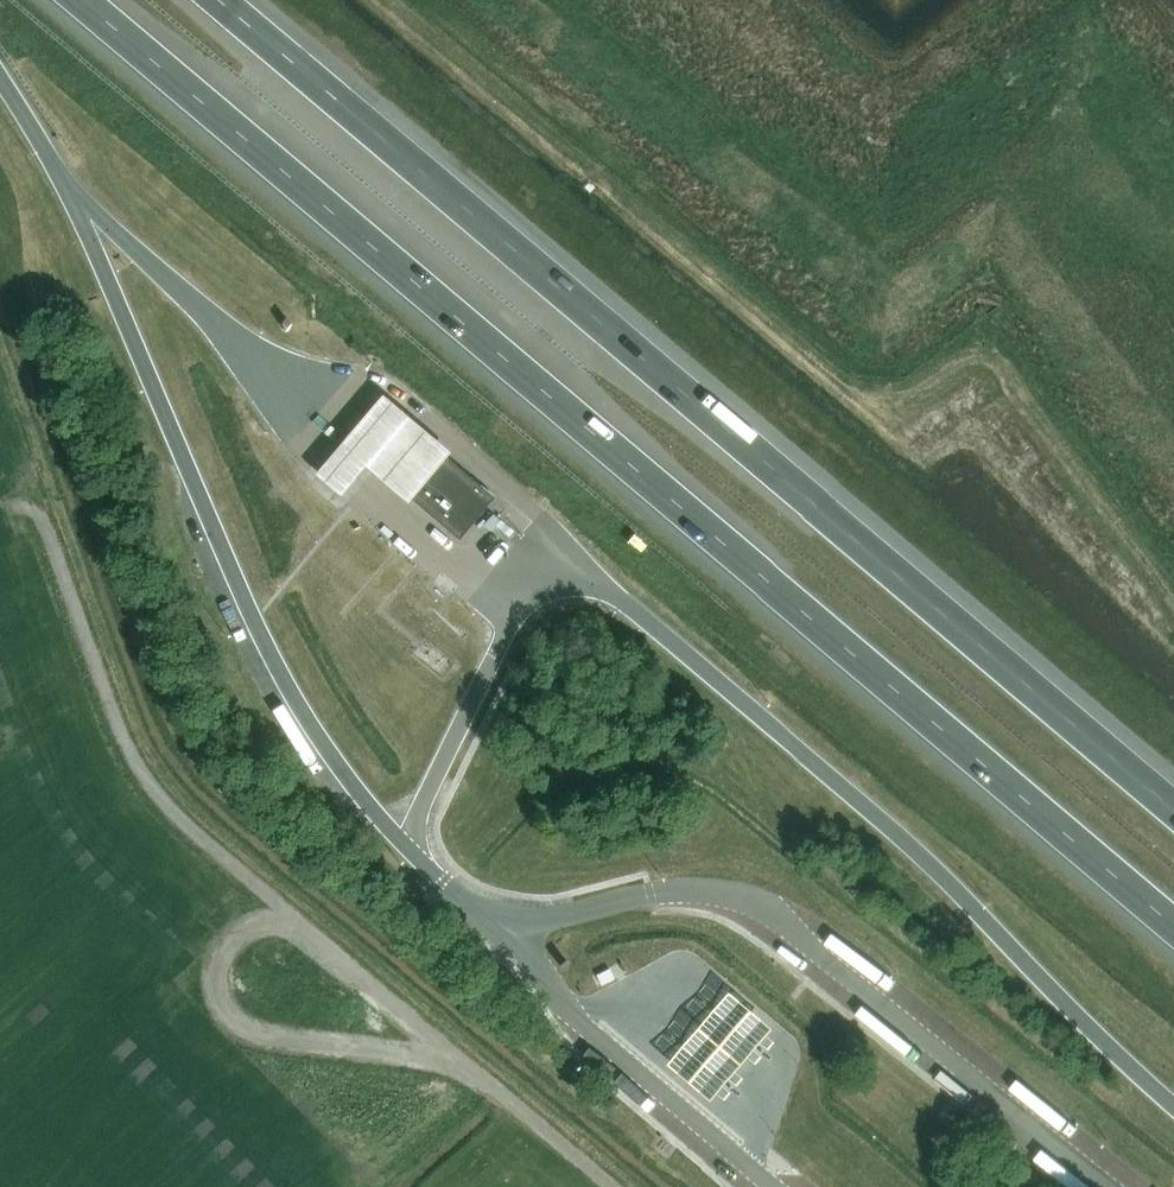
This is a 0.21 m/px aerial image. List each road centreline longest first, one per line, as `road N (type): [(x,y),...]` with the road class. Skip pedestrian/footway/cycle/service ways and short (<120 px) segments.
road 1 (motorway): [(82,0),(1173,924)]
road 2 (motorway): [(1173,786),(592,312),(232,0)]
road 3 (unclassified): [(288,916),(146,778),(121,738),(39,515),(17,498)]
road 4 (unclassified): [(288,916),(258,923),(218,960),(225,1012),(266,1038),(448,1057)]
road 5 (unclassified): [(448,1057),(288,916)]
road 6 (unclassified): [(602,1186),(448,1057)]
road 7 (motorway): [(0,84),(63,192)]

